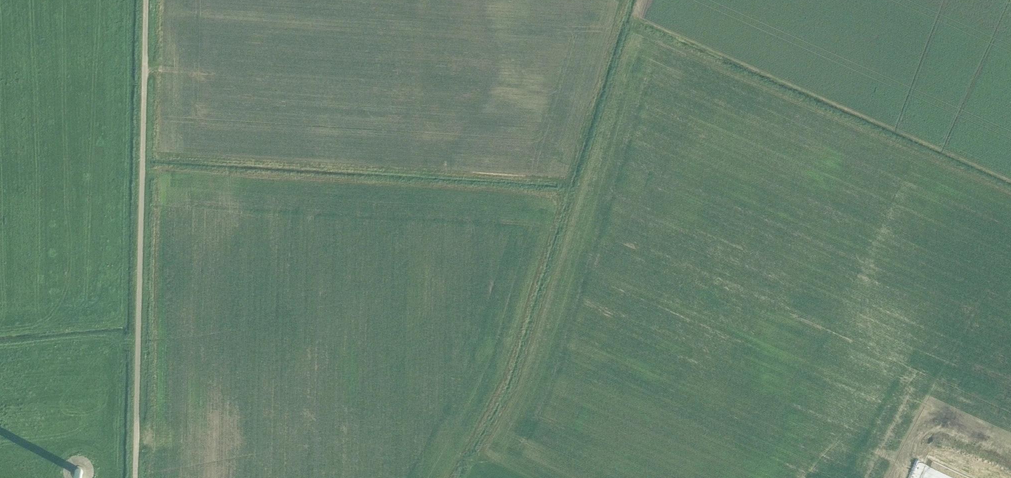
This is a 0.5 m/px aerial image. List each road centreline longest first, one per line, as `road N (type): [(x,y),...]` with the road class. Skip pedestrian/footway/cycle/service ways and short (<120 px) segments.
road 1 (unclassified): [(132,477),(142,0)]

